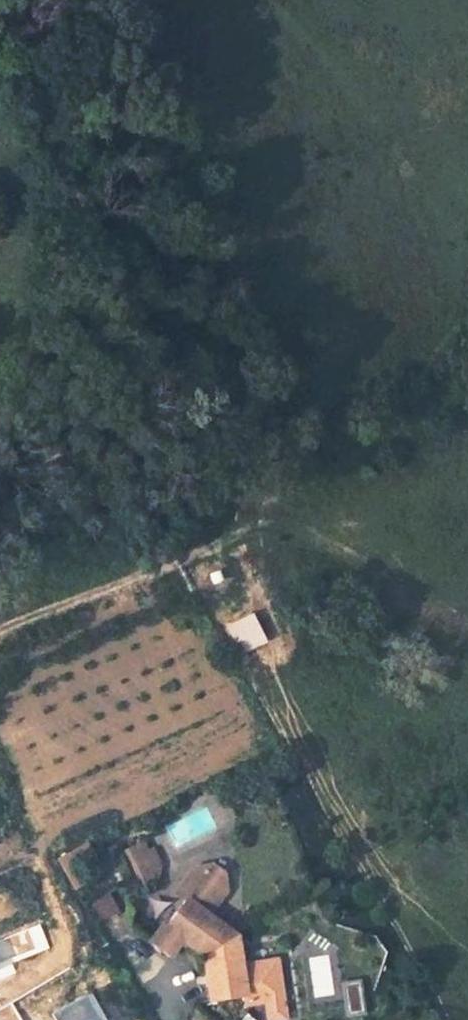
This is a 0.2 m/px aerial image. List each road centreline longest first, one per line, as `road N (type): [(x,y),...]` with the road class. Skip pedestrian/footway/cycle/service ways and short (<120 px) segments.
road 1 (track): [(0,630),(242,529),(278,524),(315,536),(467,628)]

